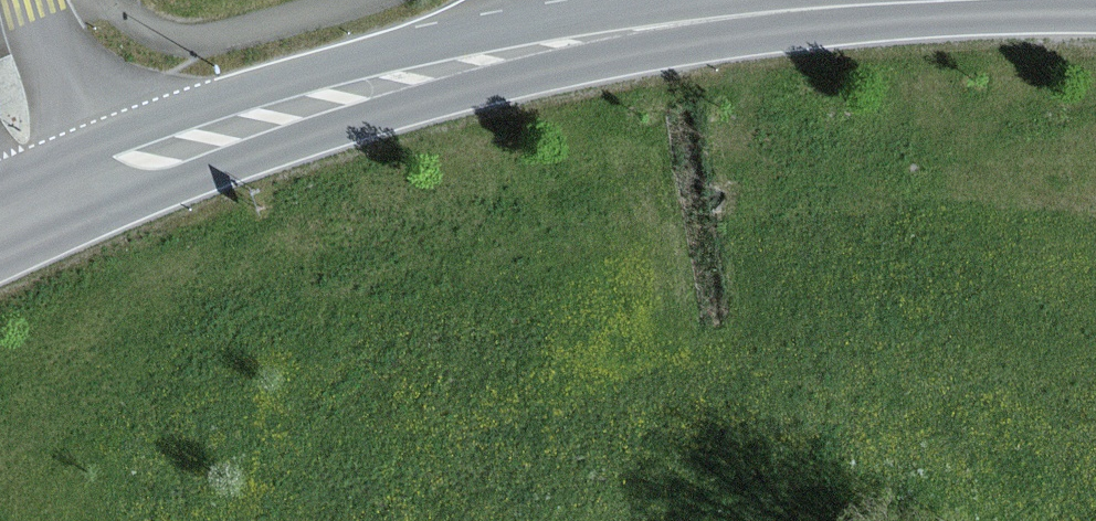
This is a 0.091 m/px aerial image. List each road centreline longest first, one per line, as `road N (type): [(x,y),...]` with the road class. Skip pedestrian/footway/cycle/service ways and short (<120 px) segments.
road 1 (secondary): [(864,0),(466,45),(48,179)]
road 2 (unclassified): [(48,179),(0,27)]

